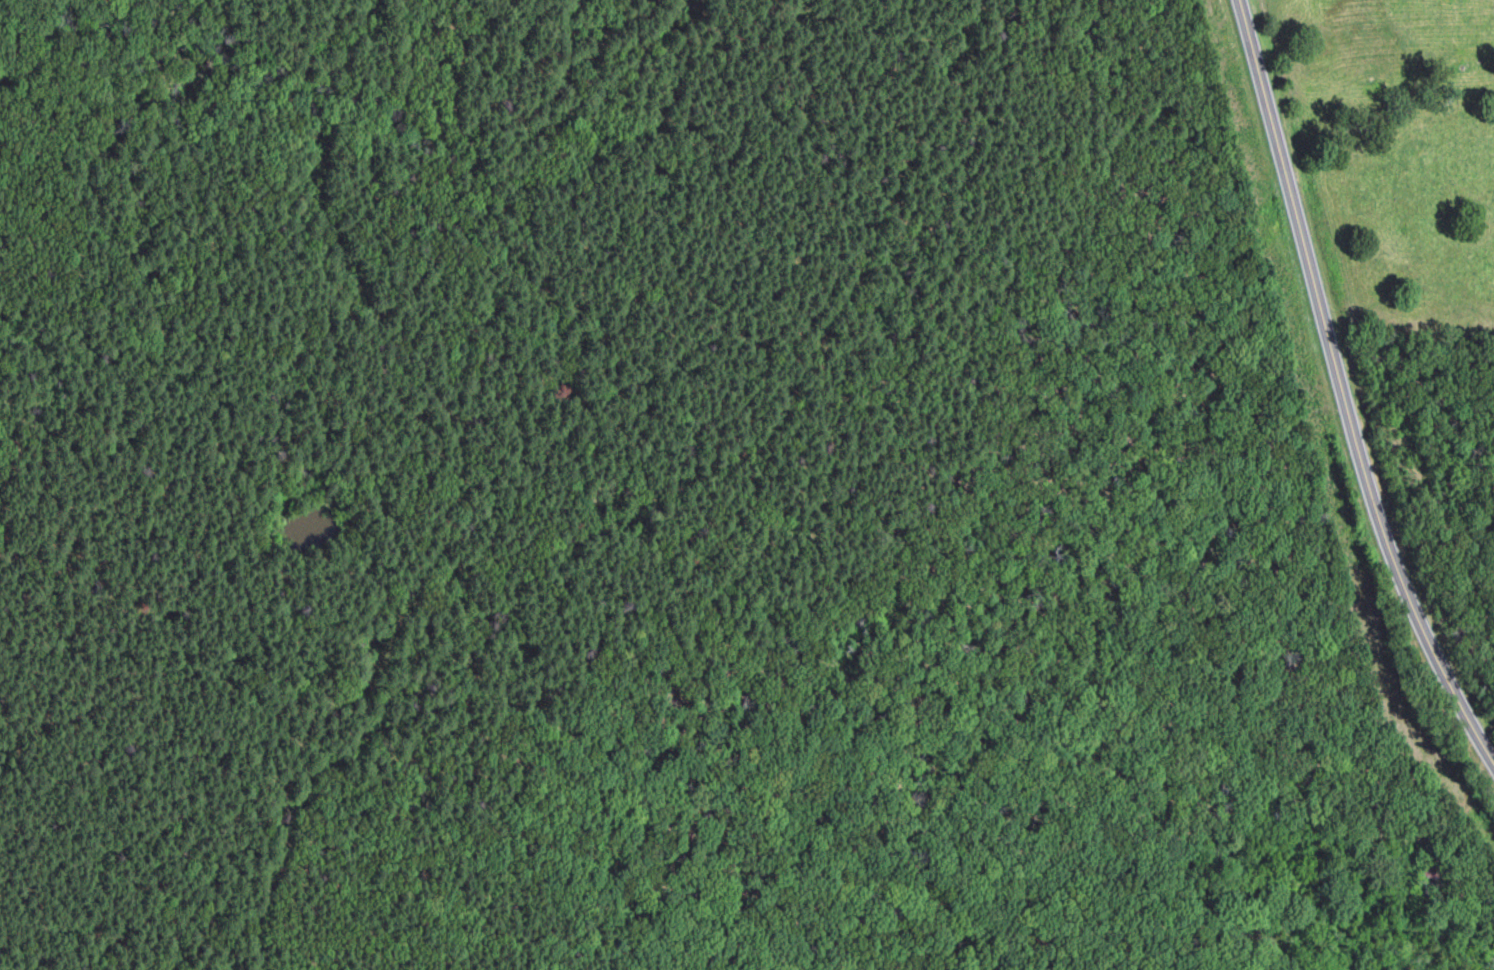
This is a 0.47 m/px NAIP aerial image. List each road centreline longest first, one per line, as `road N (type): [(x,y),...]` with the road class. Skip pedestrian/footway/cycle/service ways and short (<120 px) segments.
road 1 (secondary): [(1493,766),(1434,659),(1347,438),(1237,0)]

